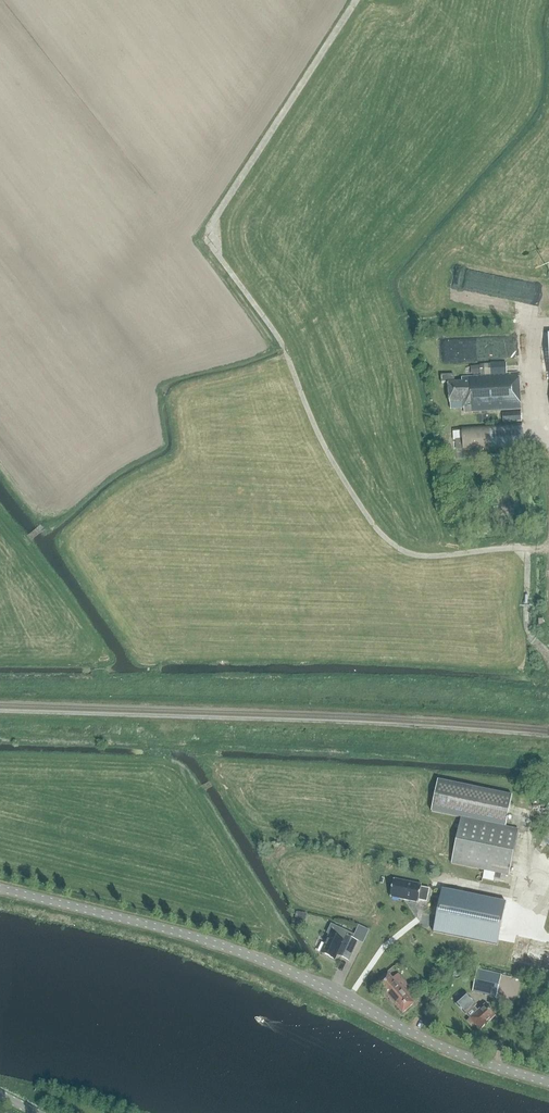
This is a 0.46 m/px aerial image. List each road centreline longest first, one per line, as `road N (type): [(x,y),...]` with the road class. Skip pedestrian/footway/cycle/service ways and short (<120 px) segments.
road 1 (tertiary): [(548,1080),(452,1051),(254,955),(0,888)]

